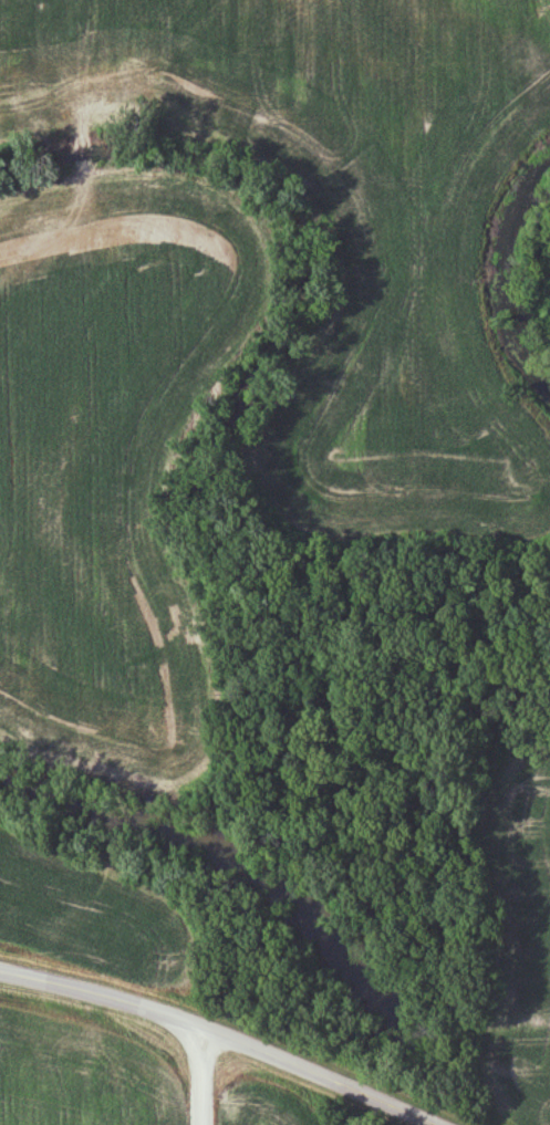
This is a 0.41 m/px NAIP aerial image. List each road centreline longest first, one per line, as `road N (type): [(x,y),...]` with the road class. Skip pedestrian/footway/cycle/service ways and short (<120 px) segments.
road 1 (tertiary): [(0,974),(208,1031),(429,1124)]

